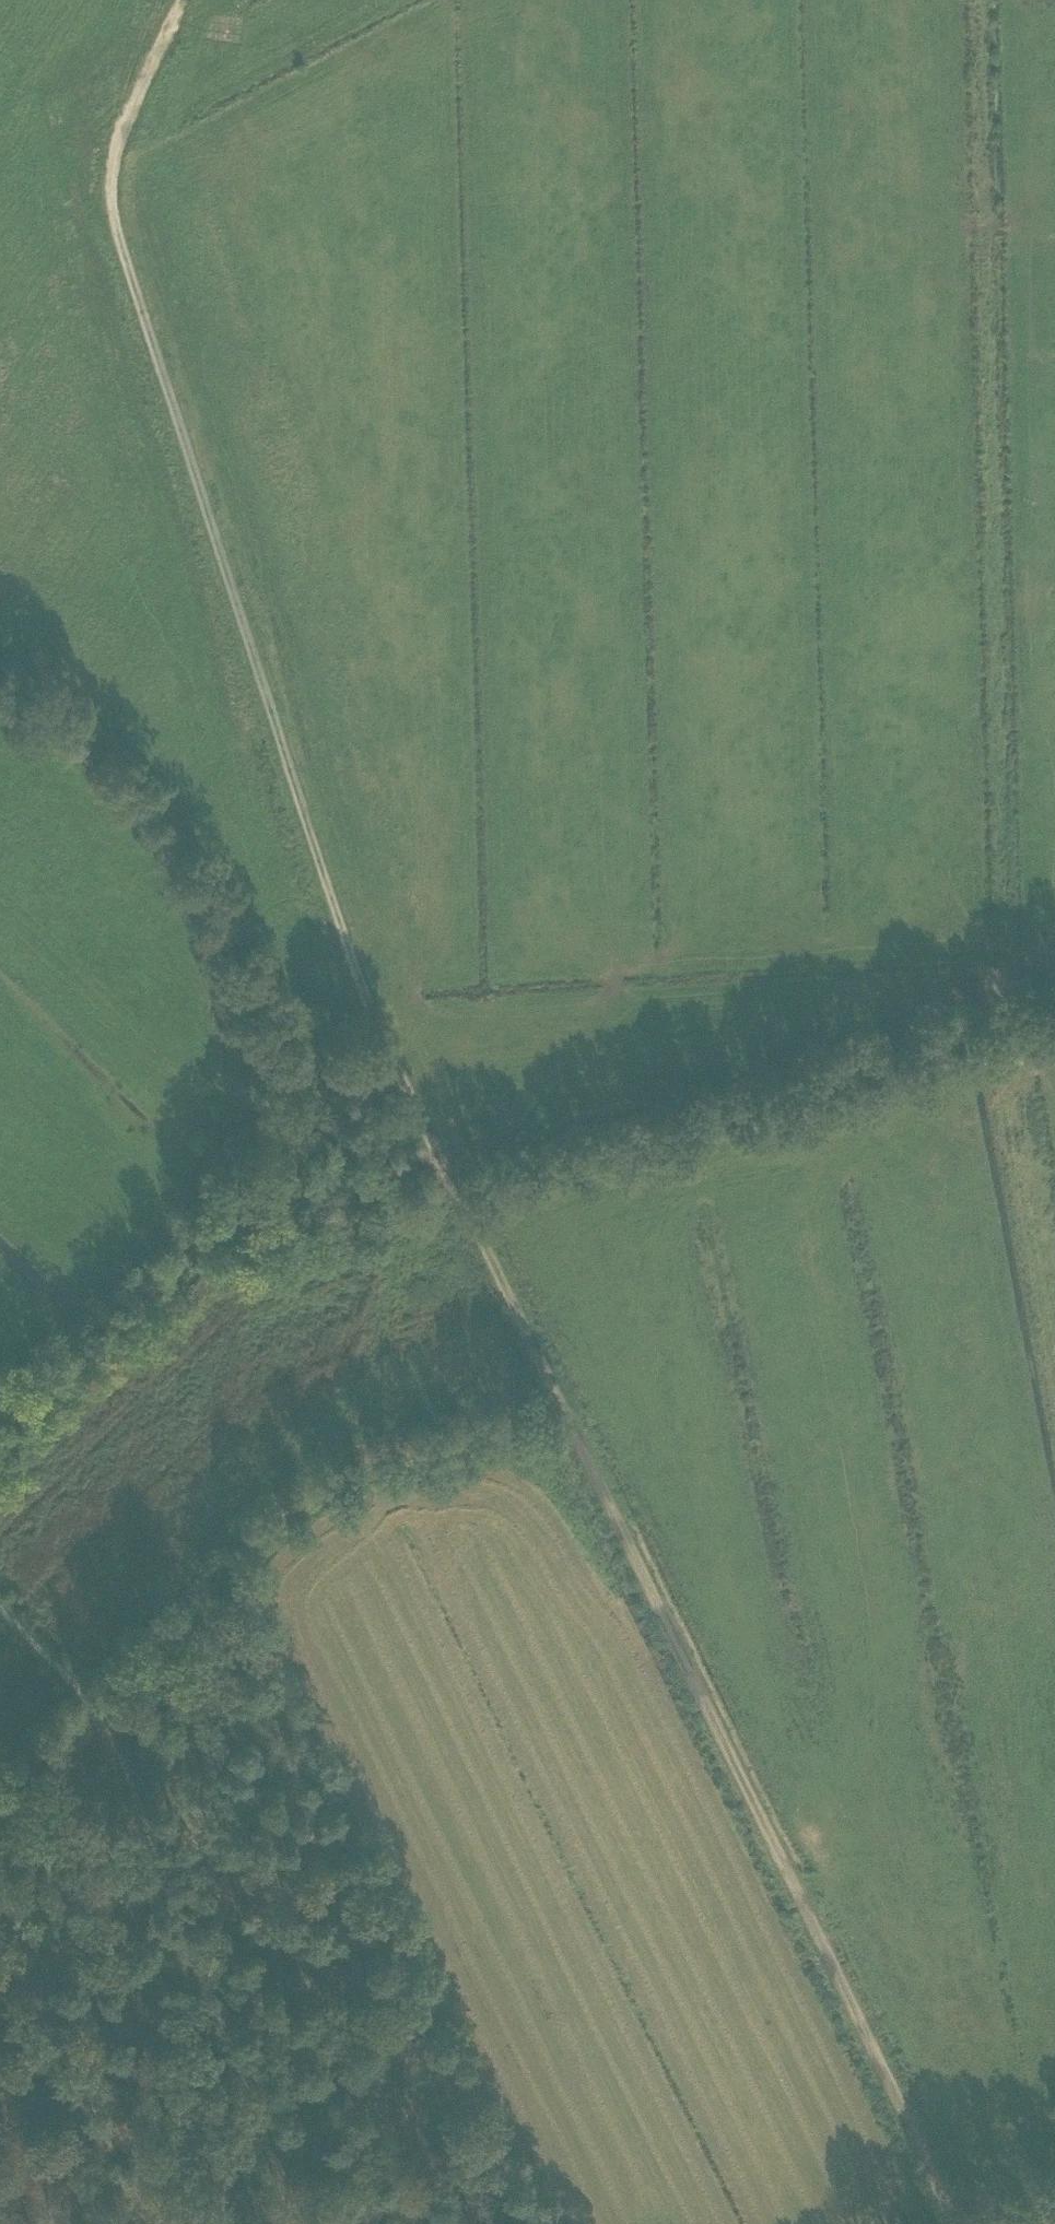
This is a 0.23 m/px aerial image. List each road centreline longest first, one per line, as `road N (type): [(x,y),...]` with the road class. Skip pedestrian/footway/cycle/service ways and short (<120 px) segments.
road 1 (track): [(450,1175),(353,962),(109,167),(188,0)]
road 2 (track): [(948,2223),(450,1175)]
road 3 (track): [(0,1418),(290,1164),(359,1154),(434,1179),(450,1175)]
road 4 (track): [(0,1797),(90,1701)]

